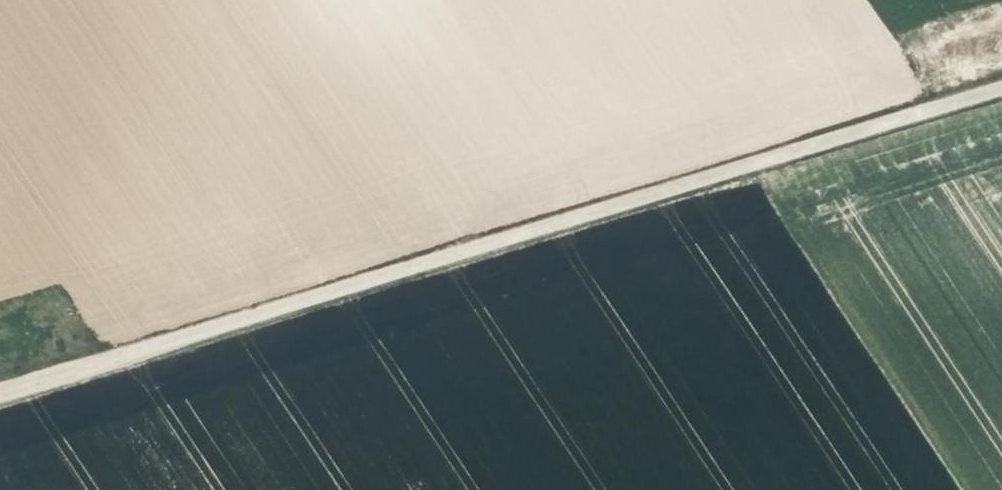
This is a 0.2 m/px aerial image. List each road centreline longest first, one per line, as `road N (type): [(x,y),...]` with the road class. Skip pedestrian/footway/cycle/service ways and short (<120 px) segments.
road 1 (unclassified): [(0,391),(1001,84)]

